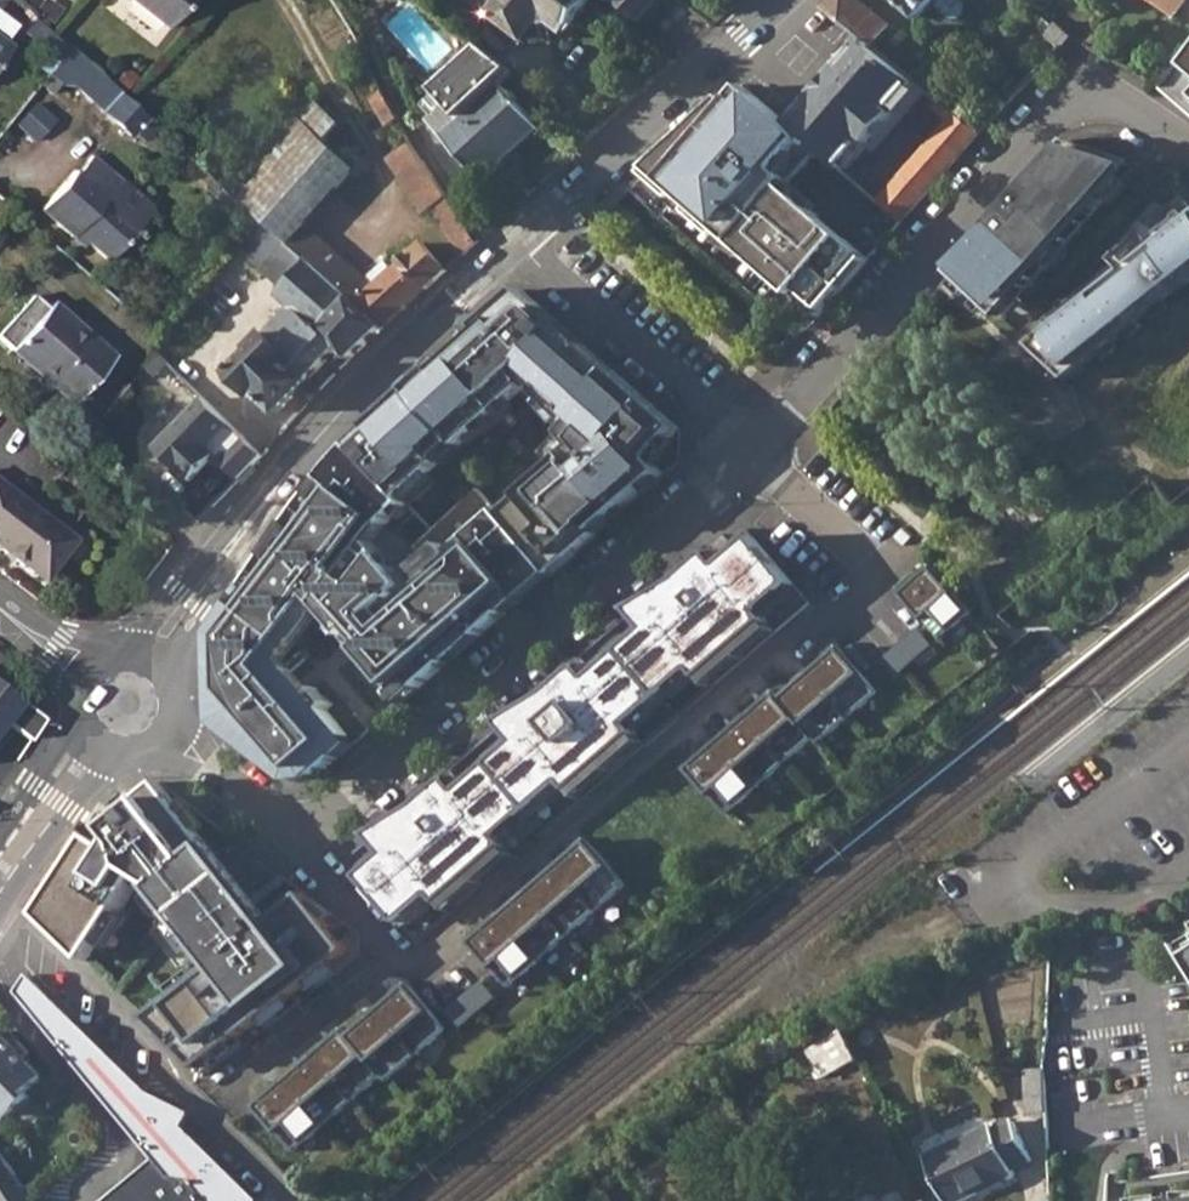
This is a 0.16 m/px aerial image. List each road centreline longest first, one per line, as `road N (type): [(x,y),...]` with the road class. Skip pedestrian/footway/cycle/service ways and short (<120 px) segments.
road 1 (residential): [(1188,156),(1120,106),(1091,101),(1047,121),(752,452)]
road 2 (residential): [(752,452),(358,795),(301,835)]
road 3 (tertiary): [(515,247),(319,435),(189,601),(153,662)]
road 4 (tertiary): [(779,0),(515,247)]
road 5 (residential): [(752,452),(515,247)]
road 6 (residential): [(204,1113),(402,962)]
road 7 (residential): [(912,619),(752,452)]
road 8 (residential): [(170,737),(301,835)]
road 9 (residential): [(301,835),(402,962)]

